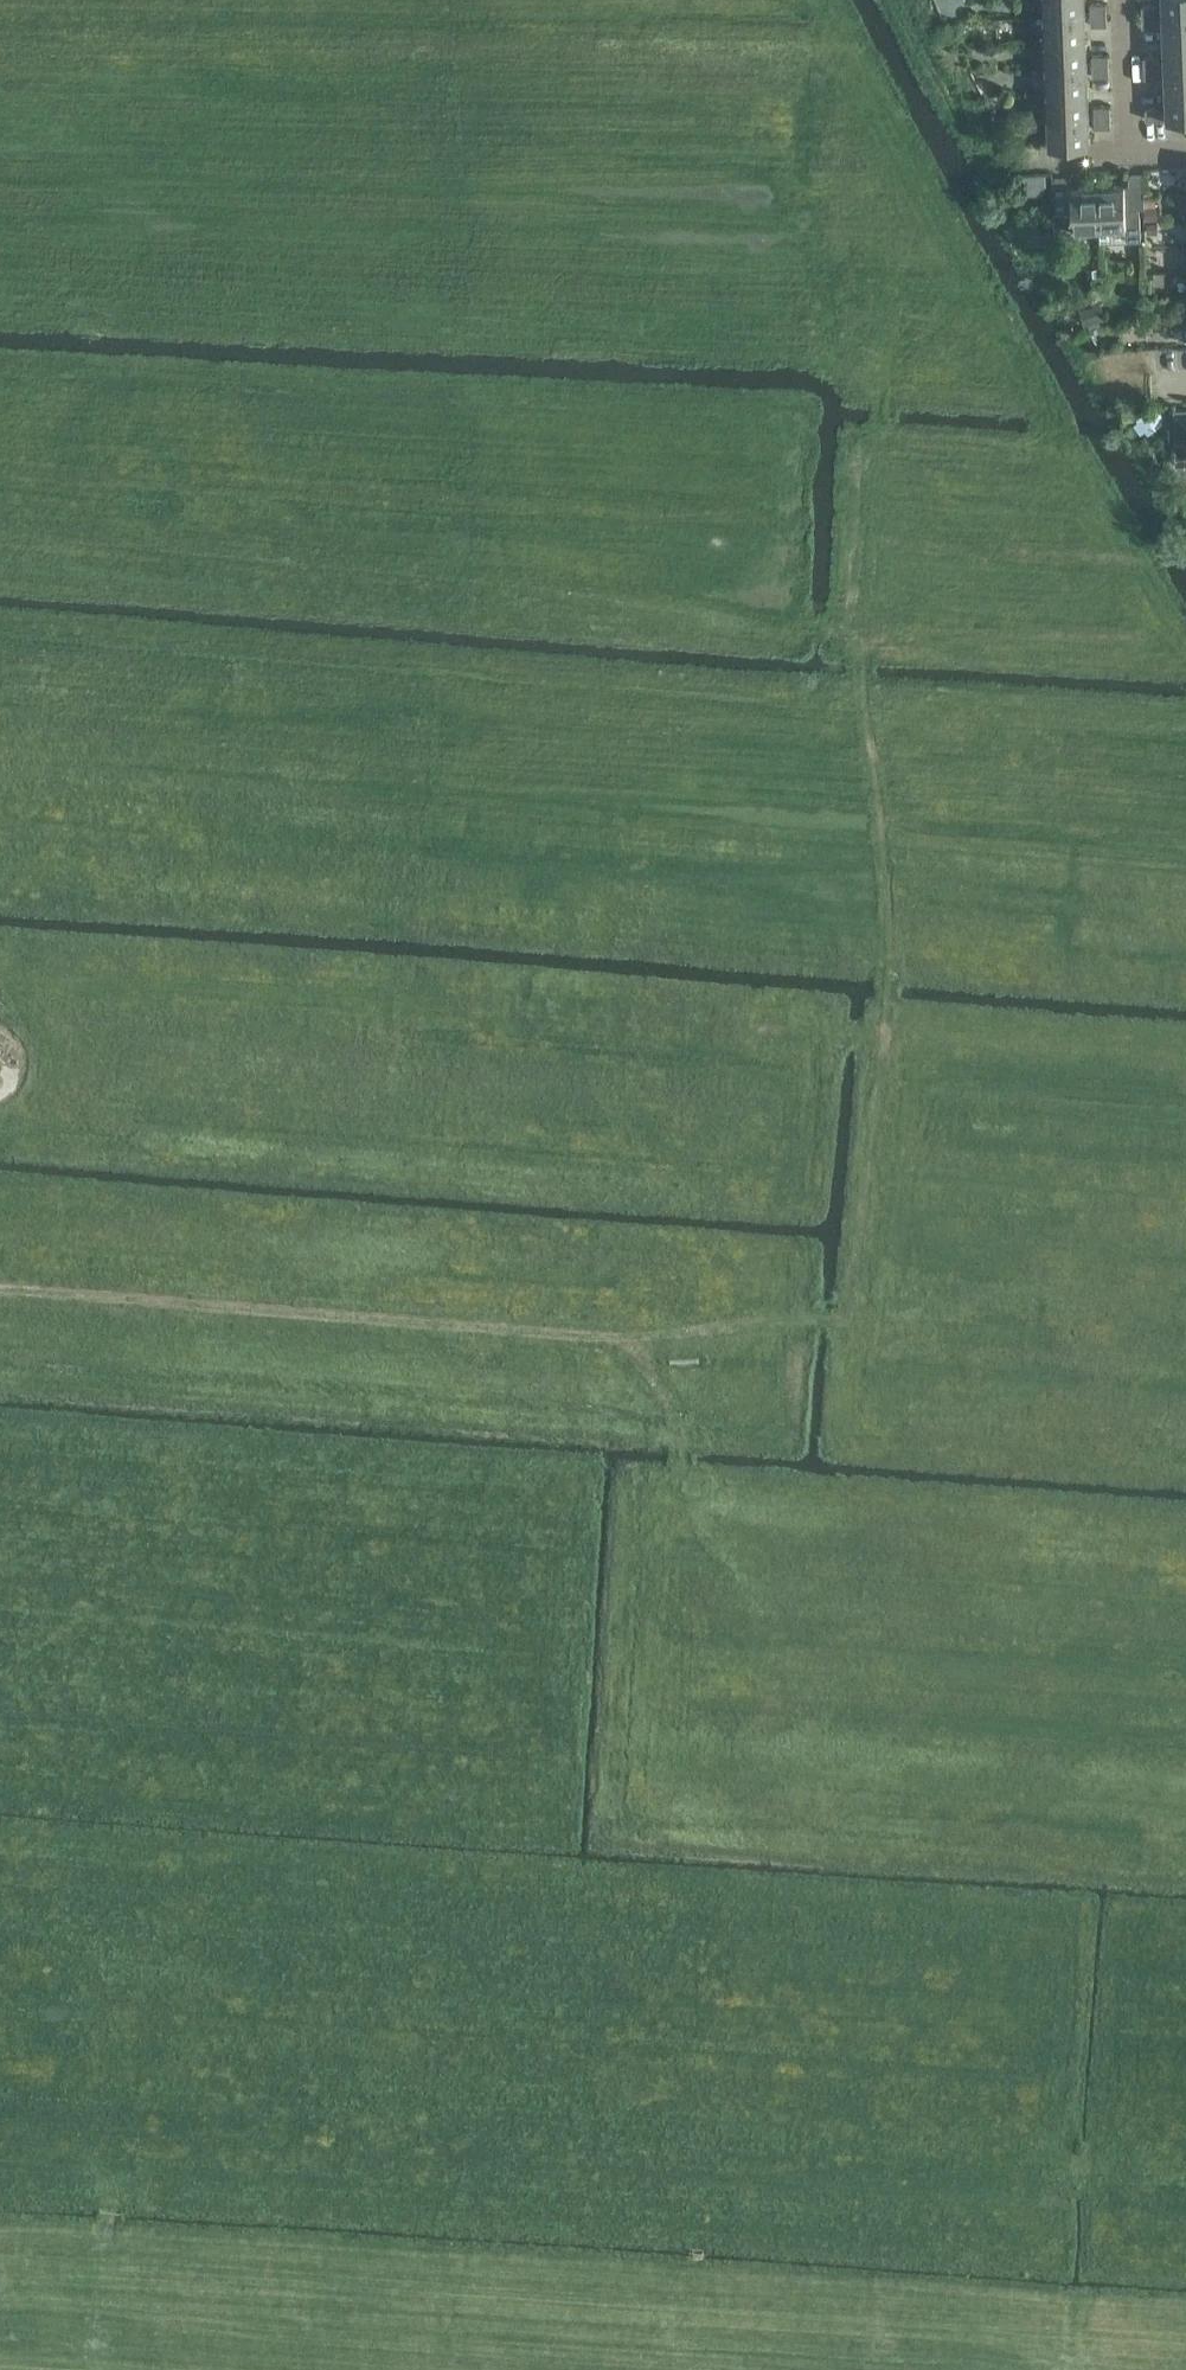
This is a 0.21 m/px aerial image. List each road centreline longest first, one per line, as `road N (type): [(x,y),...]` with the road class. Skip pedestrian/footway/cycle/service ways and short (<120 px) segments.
road 1 (track): [(0,2014),(109,2192),(105,2283),(0,2298)]
road 2 (residential): [(1128,153),(1124,0)]

